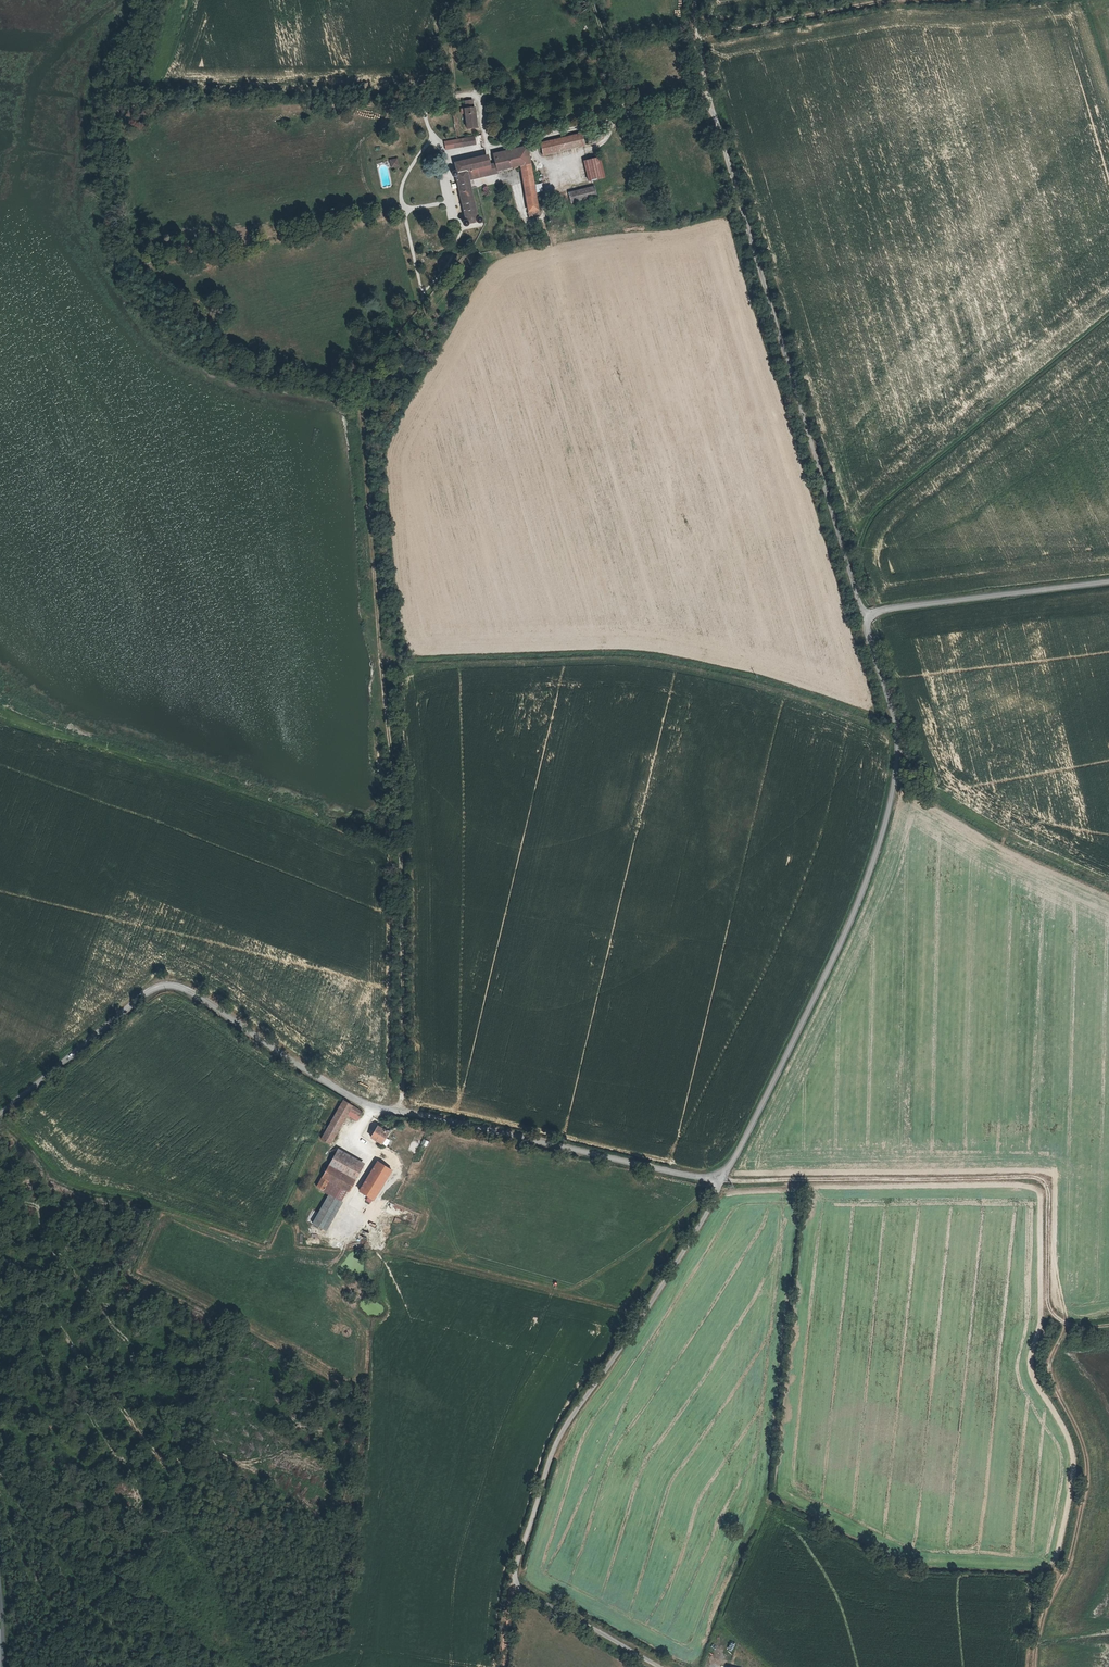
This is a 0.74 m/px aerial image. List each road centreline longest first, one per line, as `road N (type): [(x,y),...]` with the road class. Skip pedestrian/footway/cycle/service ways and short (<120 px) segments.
road 1 (unclassified): [(0,1113),(135,1000),(174,986),(375,1111),(721,1182)]
road 2 (track): [(400,1115),(401,904),(359,399)]
road 3 (unclassified): [(721,1182),(662,1287),(561,1435),(515,1572),(520,1591),(657,1666)]
road 4 (unclassified): [(721,1182),(848,924),(890,803),(896,729),(863,615)]
road 5 (unclassified): [(708,98),(863,615)]
road 6 (track): [(721,1182),(1035,1178),(1047,1189),(1048,1311),(1068,1325),(1108,1326)]
road 7 (track): [(697,40),(891,2),(956,0)]
road 8 (unclassified): [(863,615),(1108,583)]

